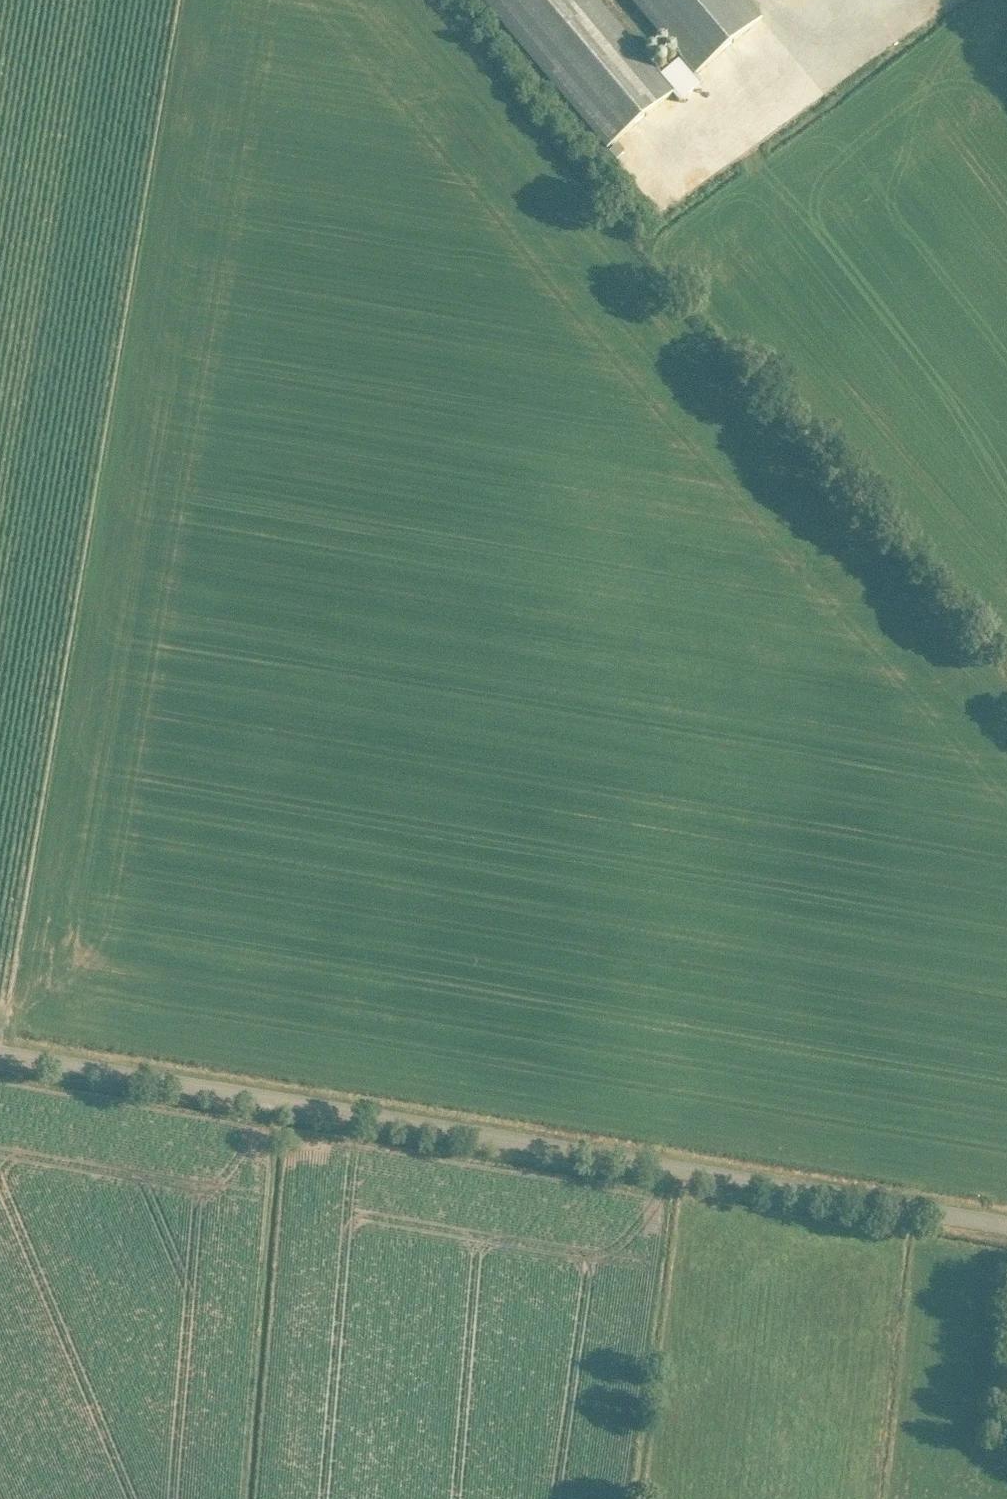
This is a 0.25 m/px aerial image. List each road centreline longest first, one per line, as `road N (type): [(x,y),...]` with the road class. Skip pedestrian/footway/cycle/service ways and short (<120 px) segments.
road 1 (unclassified): [(1006,1225),(0,1052)]

